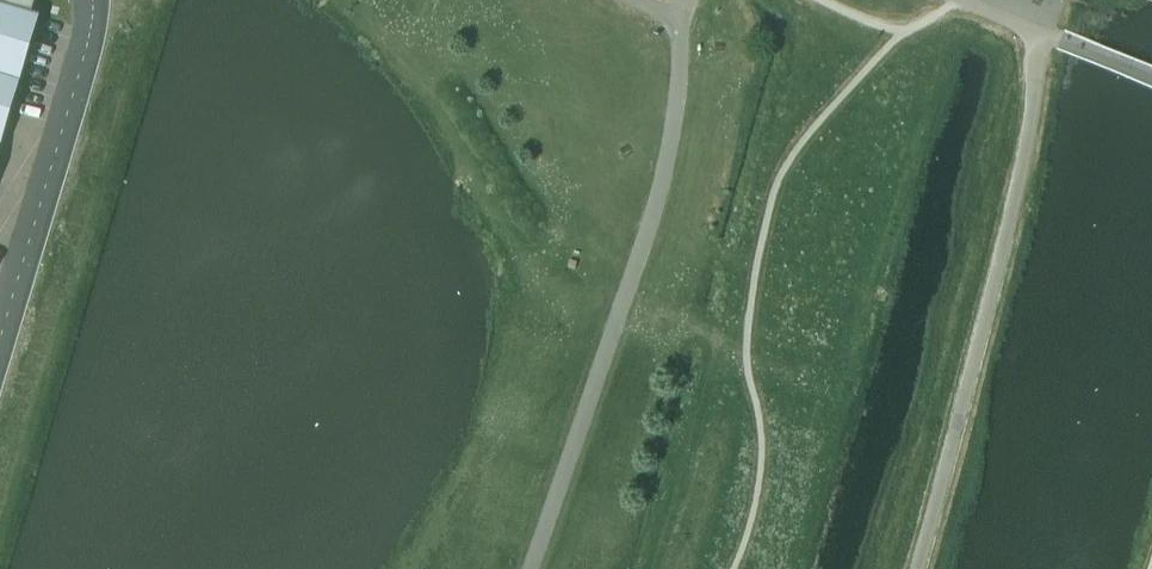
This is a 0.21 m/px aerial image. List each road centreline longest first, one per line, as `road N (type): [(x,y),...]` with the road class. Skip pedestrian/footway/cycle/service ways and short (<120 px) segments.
road 1 (unclassified): [(0,325),(96,0)]

